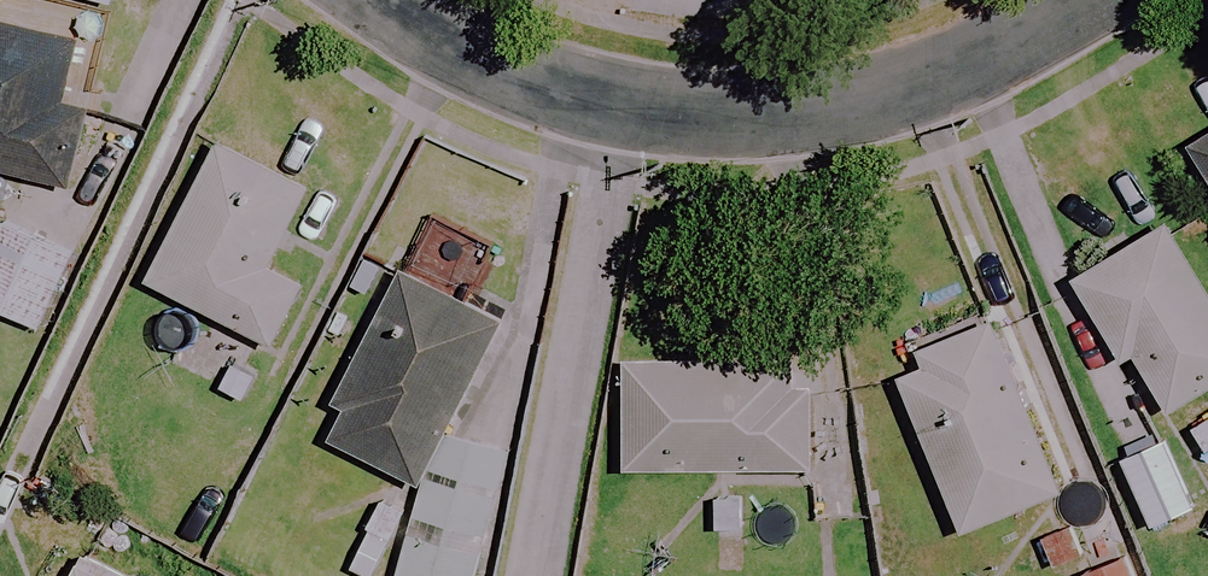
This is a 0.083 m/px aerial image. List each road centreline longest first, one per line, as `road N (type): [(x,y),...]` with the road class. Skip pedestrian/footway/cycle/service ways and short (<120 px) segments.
road 1 (residential): [(380,0),(523,82),(614,112),(691,119),(776,117),(880,92),(986,51),(1085,0)]

